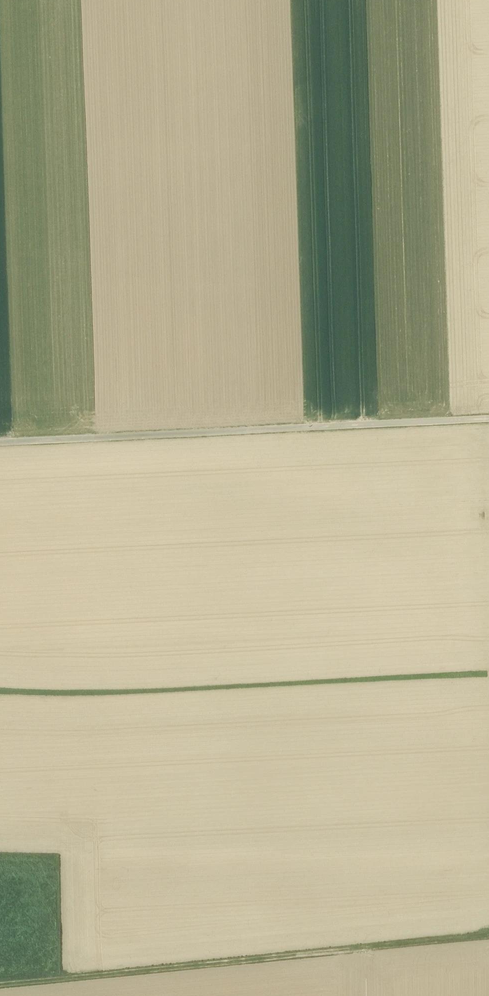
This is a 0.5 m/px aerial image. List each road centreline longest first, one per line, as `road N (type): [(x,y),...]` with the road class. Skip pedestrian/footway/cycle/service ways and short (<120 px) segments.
road 1 (track): [(488,419),(0,442)]

